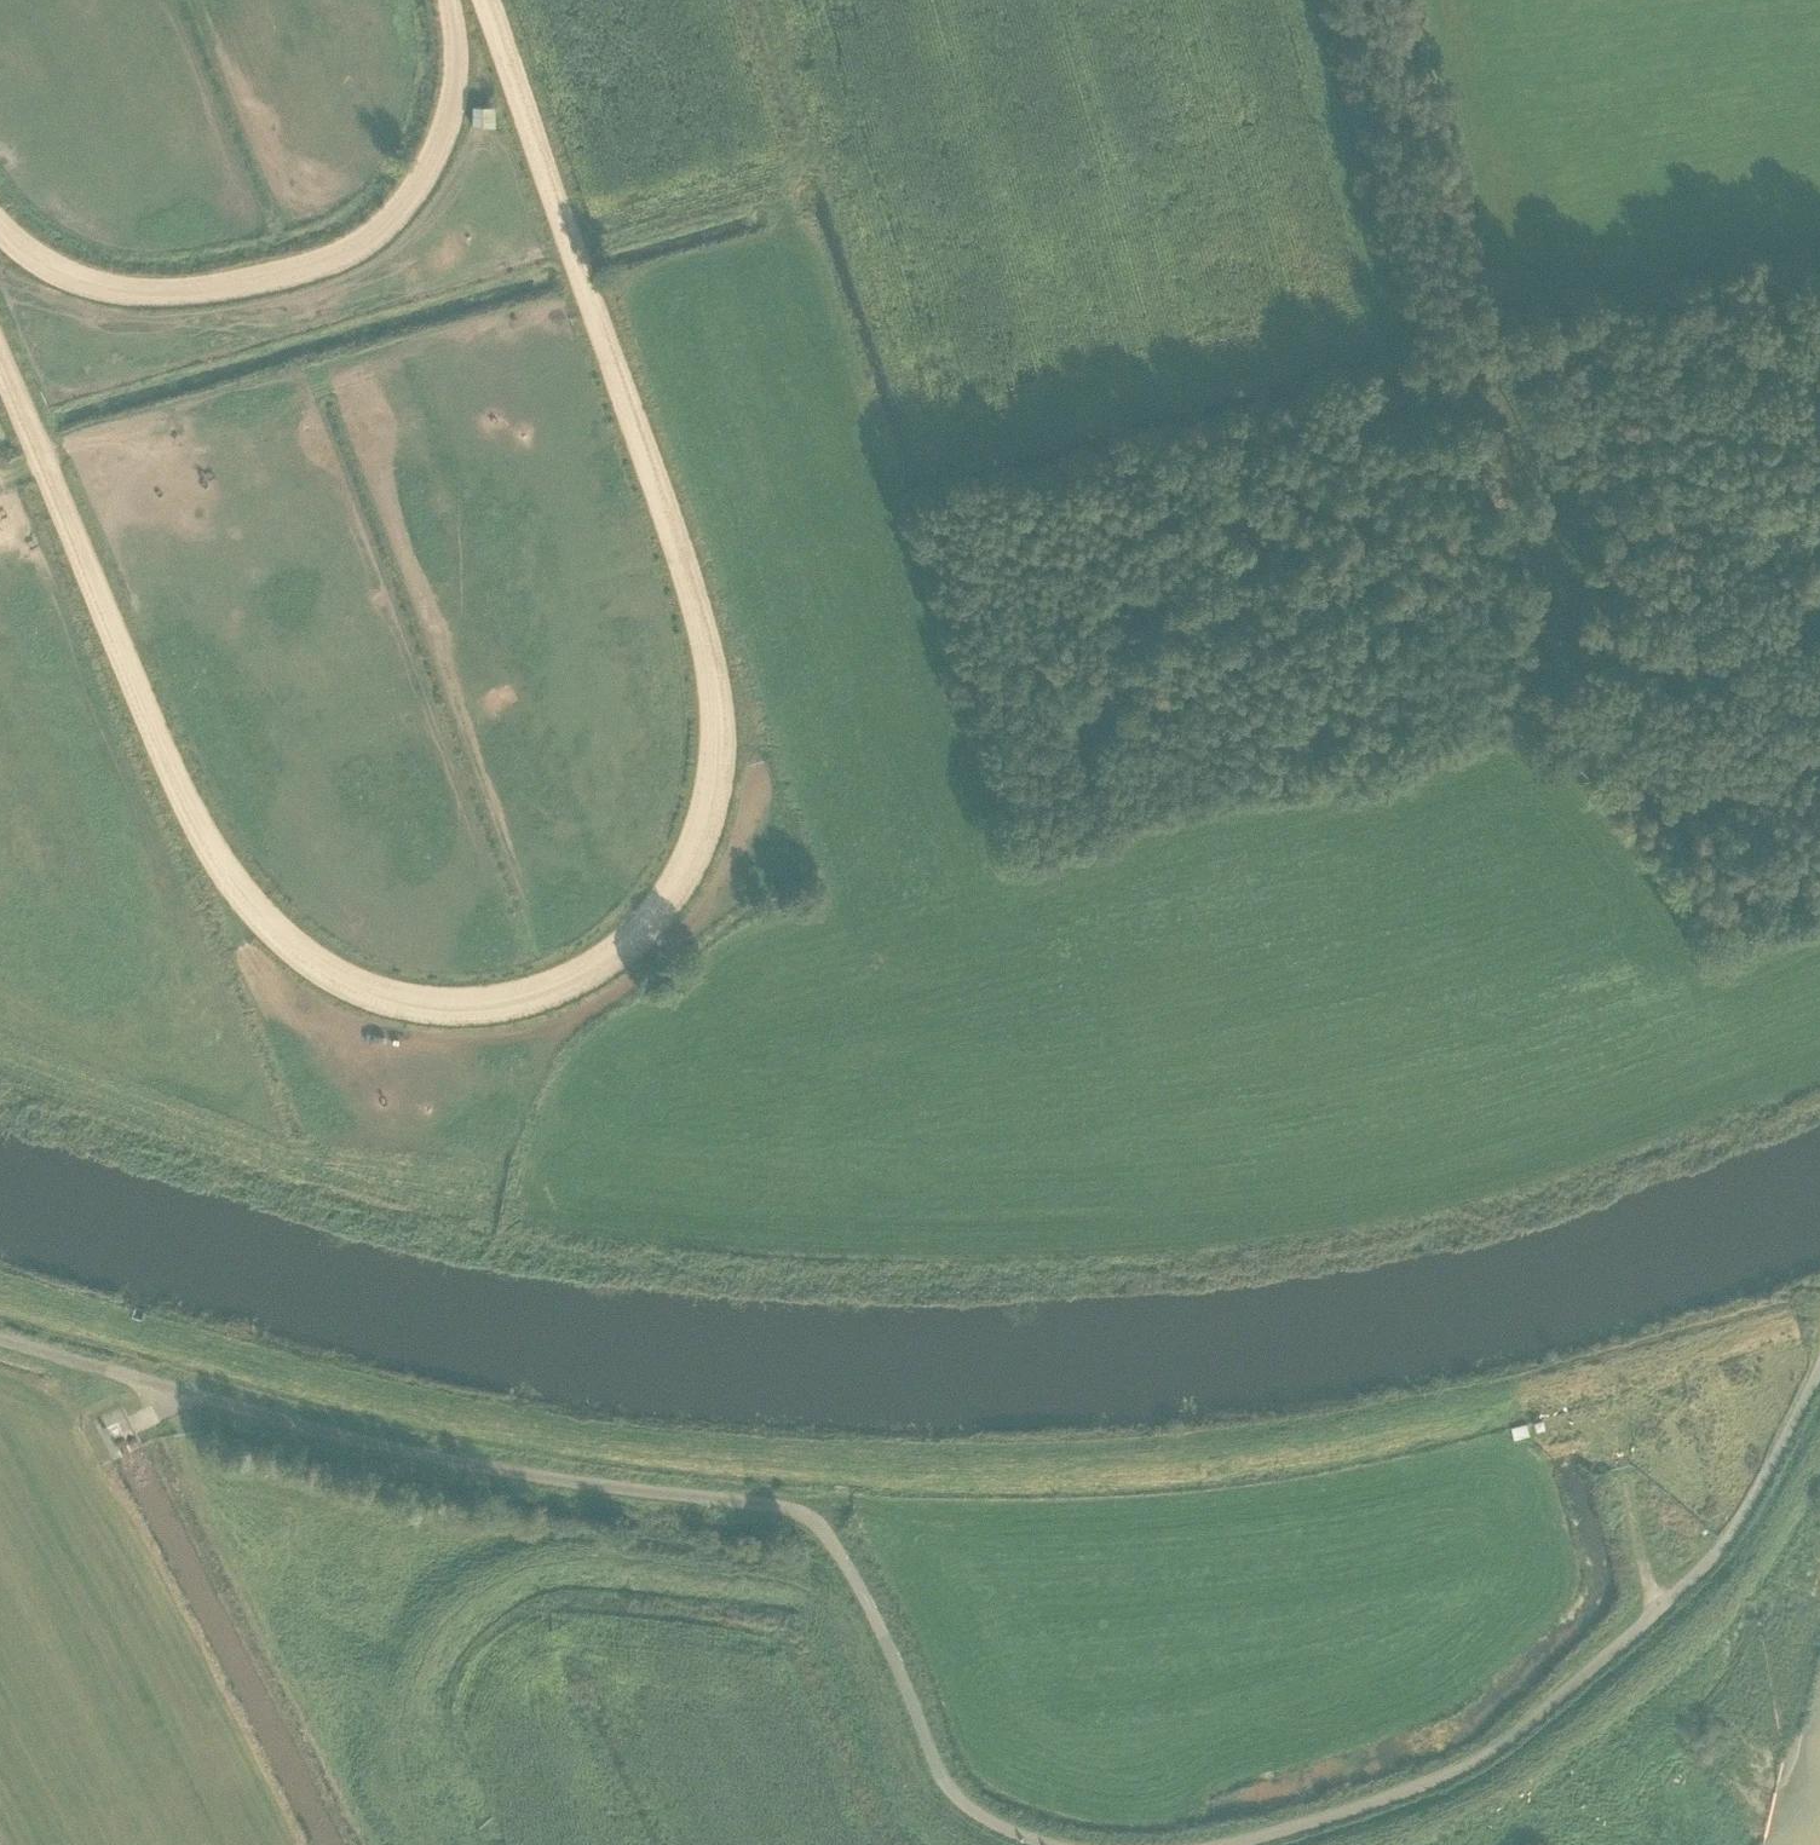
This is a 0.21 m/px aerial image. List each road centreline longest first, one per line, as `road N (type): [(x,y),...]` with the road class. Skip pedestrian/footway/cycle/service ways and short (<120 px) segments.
road 1 (unclassified): [(1057,1844),(991,1823),(948,1784),(863,1589),(819,1523),(801,1511),(408,1452),(0,1337)]
road 2 (unclassified): [(1819,1366),(1734,1530),(1660,1608),(1528,1722),(1493,1750),(1422,1784),(1217,1844)]

